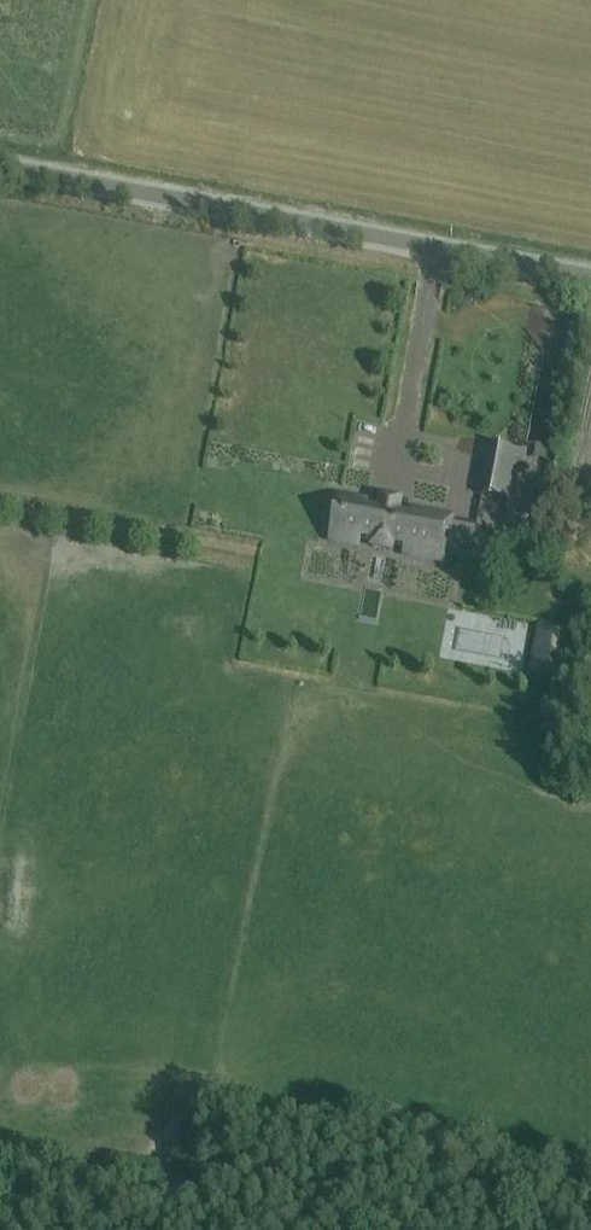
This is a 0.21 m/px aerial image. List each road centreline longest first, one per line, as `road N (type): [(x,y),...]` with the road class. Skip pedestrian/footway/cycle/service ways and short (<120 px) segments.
road 1 (unclassified): [(590,275),(0,164)]

